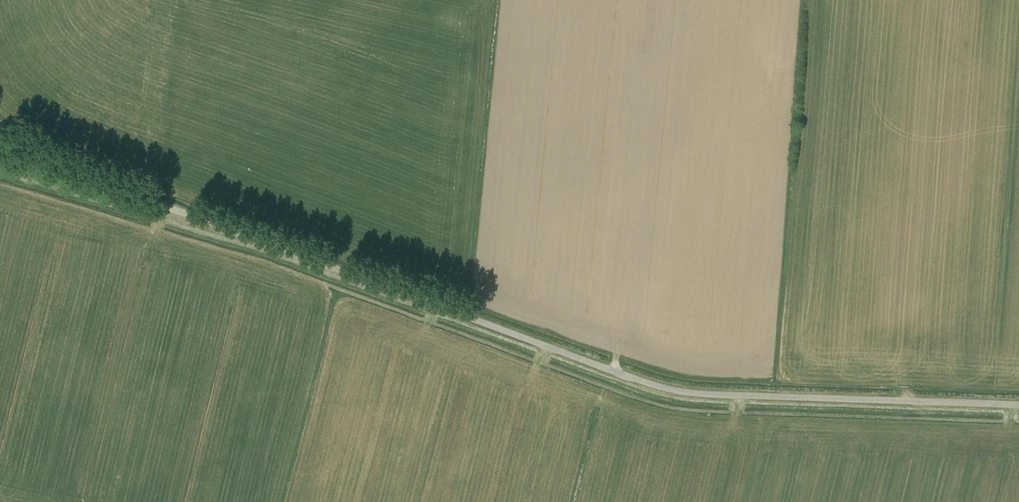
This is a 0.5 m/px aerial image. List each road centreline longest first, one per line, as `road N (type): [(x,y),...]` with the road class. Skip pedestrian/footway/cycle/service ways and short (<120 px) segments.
road 1 (unclassified): [(1018,402),(715,393),(624,371),(68,171),(0,130)]

